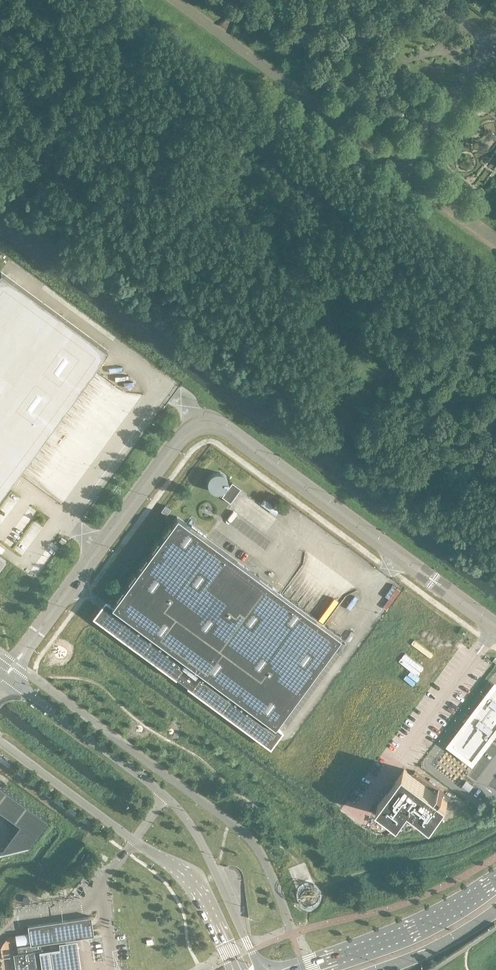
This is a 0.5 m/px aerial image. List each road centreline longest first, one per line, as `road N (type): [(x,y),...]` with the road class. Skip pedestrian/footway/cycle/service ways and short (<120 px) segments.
road 1 (unclassified): [(7,678),(176,444),(198,424),(225,429),(495,627)]
road 2 (tertiary): [(262,969),(181,812),(7,678)]
road 3 (tertiary): [(0,744),(189,880),(237,969)]
road 4 (secondary): [(495,882),(399,935),(299,969)]
road 5 (secondary): [(379,969),(495,911)]

